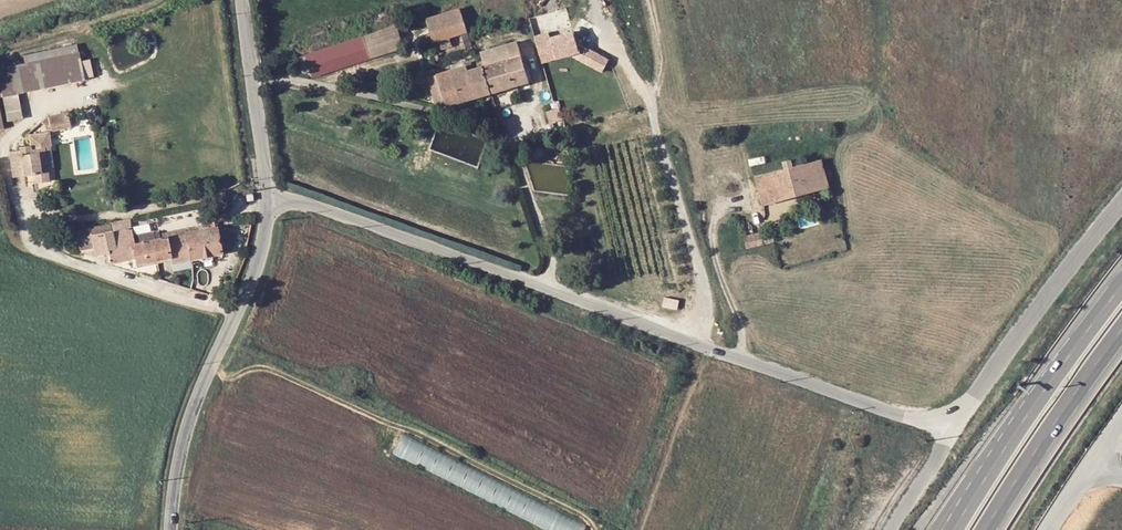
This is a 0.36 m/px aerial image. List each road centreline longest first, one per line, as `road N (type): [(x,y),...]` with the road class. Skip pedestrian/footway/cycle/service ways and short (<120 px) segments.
road 1 (unclassified): [(267,190),(952,430)]
road 2 (unclassified): [(171,529),(181,447),(249,285),(267,190)]
road 3 (tertiary): [(1121,199),(952,430)]
road 4 (trunk): [(988,529),(1121,328)]
road 5 (trunk): [(1052,375),(935,529)]
road 6 (unclassified): [(267,190),(240,0)]
road 7 (trunk): [(1052,375),(954,529)]

